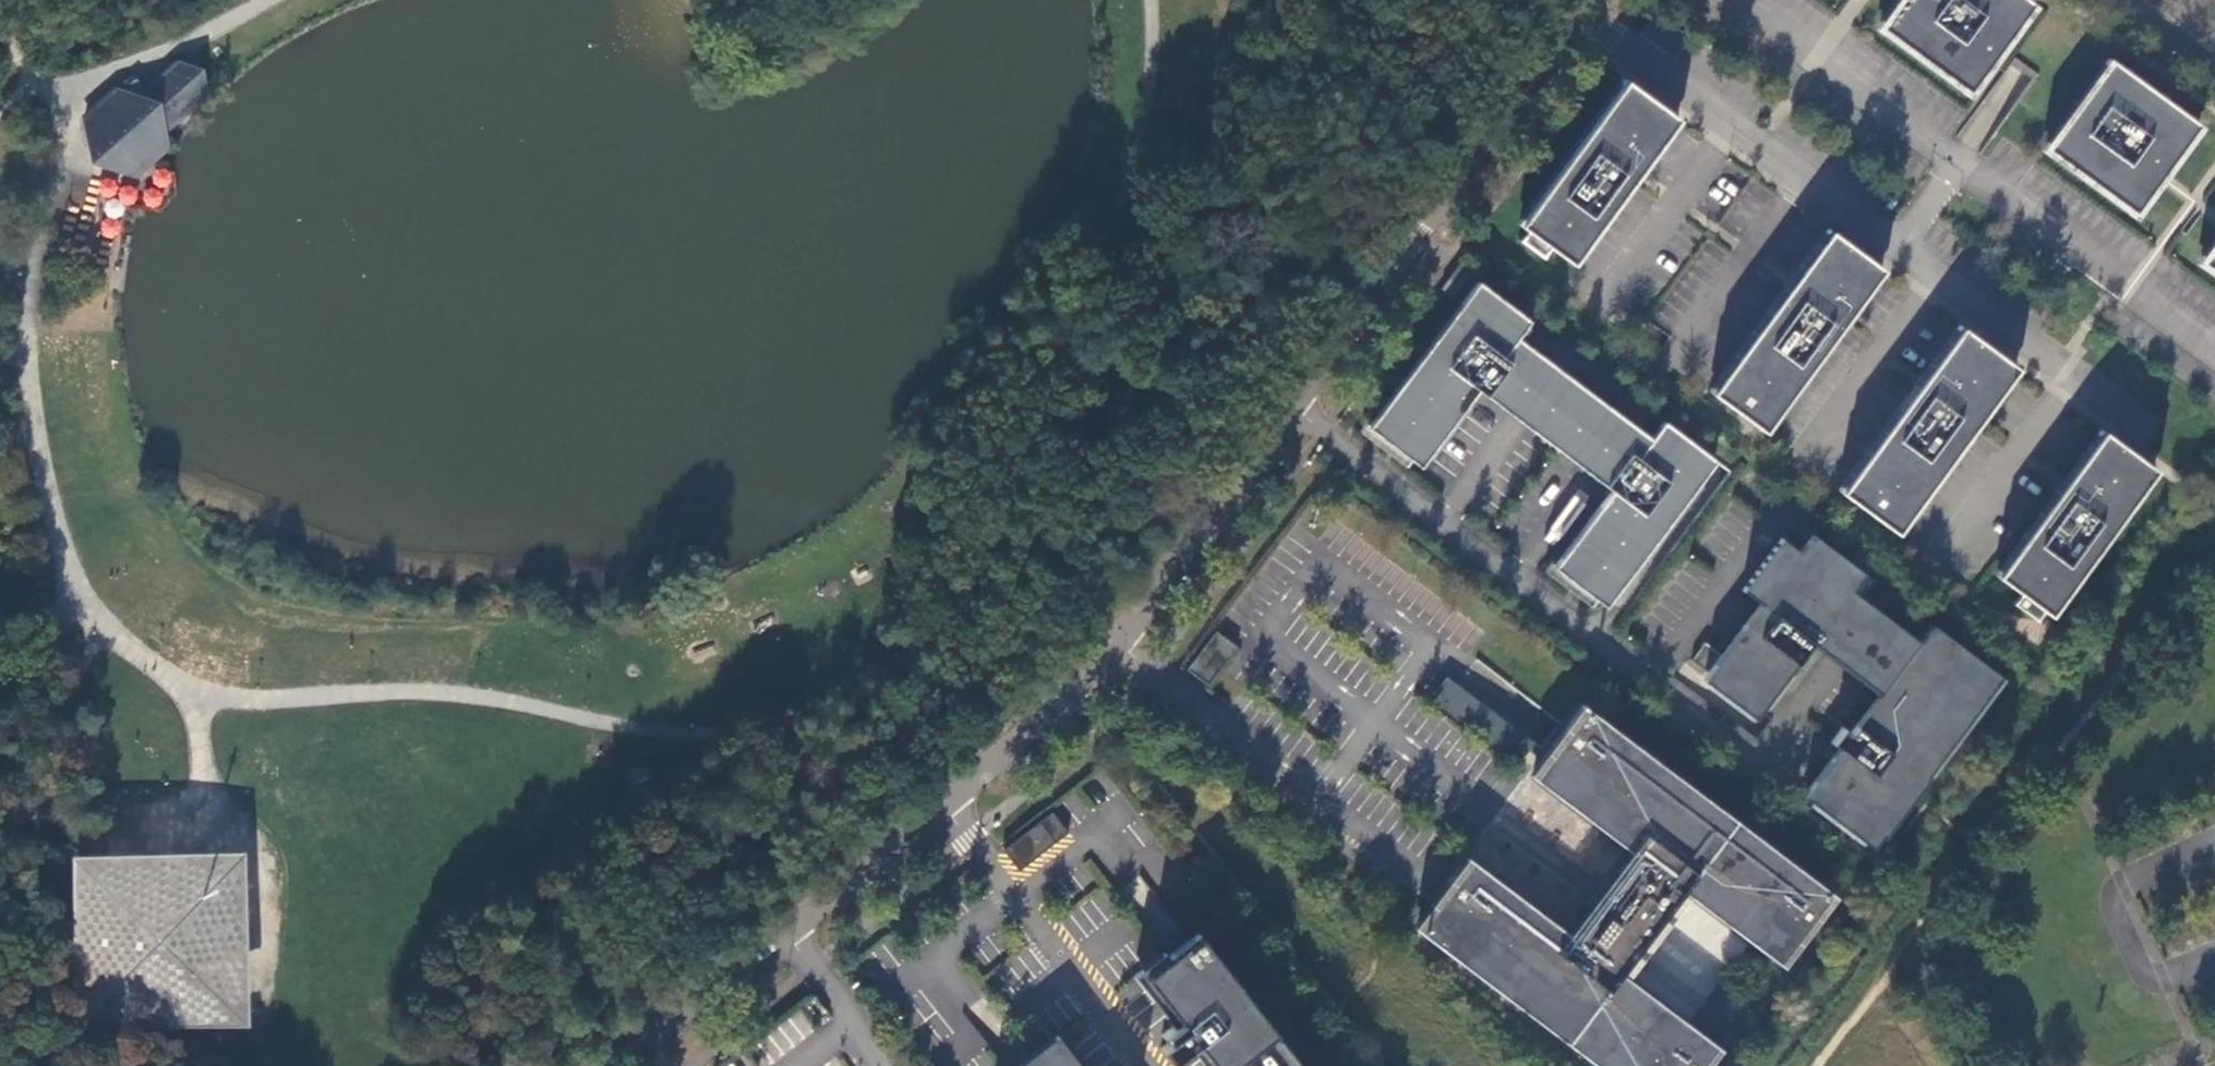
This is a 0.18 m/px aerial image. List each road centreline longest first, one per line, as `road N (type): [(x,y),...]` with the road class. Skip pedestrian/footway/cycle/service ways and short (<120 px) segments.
road 1 (residential): [(625,1065),(945,804),(1119,645),(1591,0)]

